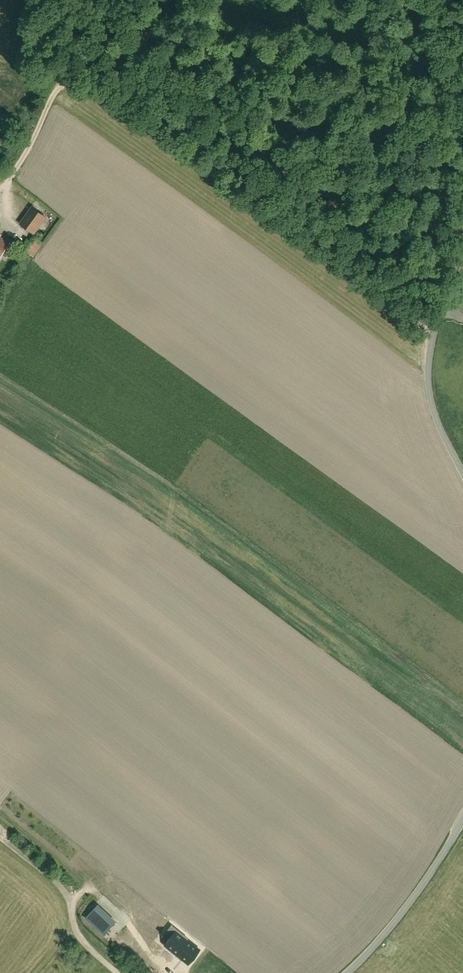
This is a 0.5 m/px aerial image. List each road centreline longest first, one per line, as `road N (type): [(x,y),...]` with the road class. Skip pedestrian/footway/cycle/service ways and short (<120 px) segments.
road 1 (track): [(434,333),(74,81),(63,84),(13,180),(0,178)]
road 2 (unclassified): [(347,972),(409,902),(462,819)]
road 3 (track): [(119,972),(79,934),(66,892),(0,842)]
road 4 (unclassified): [(462,476),(428,397),(442,305)]

